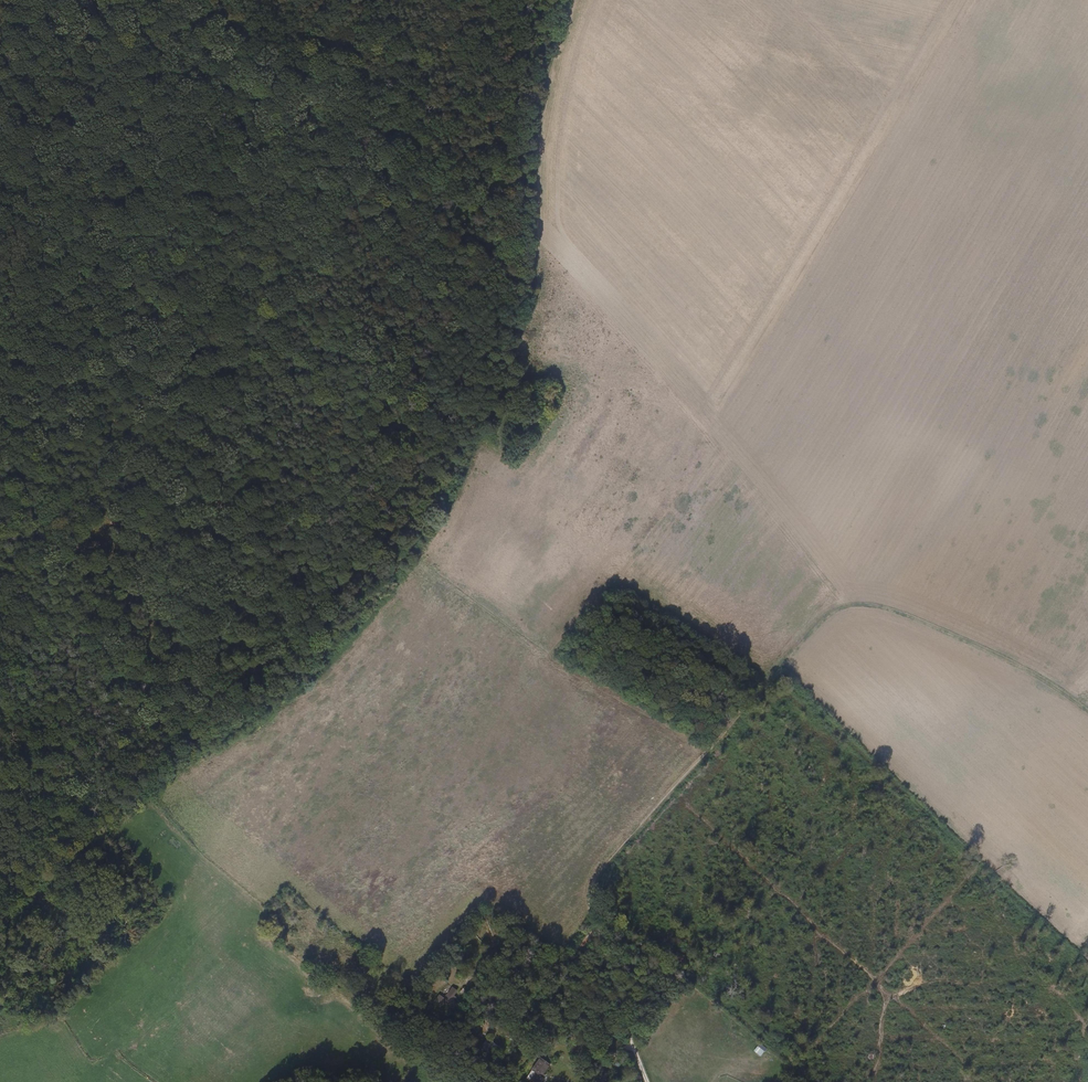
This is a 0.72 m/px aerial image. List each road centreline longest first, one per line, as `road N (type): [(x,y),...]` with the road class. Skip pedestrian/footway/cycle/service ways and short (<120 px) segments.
road 1 (track): [(1087,711),(1040,678),(928,624),(862,604),(831,610),(597,875),(594,922),(637,1057)]
road 2 (track): [(0,207),(429,443)]

